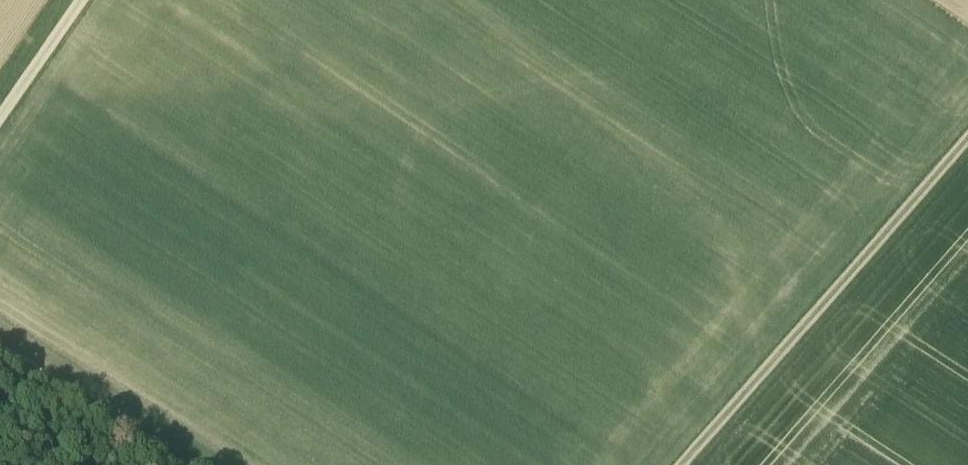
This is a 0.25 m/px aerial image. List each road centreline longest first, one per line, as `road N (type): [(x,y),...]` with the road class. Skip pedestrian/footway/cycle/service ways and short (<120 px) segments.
road 1 (track): [(692,464),(967,165)]
road 2 (track): [(175,464),(0,351)]
road 3 (track): [(0,116),(81,0)]

